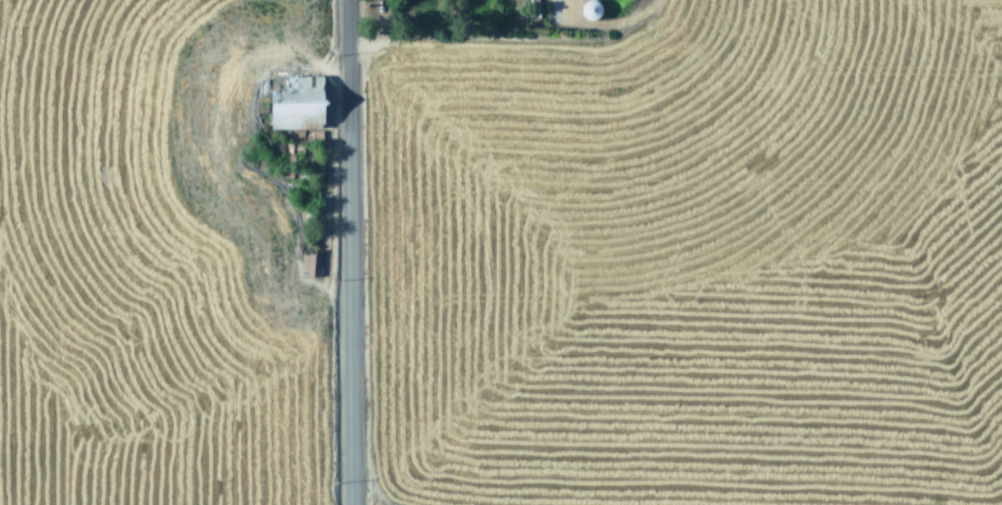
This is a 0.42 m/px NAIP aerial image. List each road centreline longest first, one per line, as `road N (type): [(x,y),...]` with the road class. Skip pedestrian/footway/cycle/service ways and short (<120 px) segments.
road 1 (residential): [(349,504),(345,0)]

